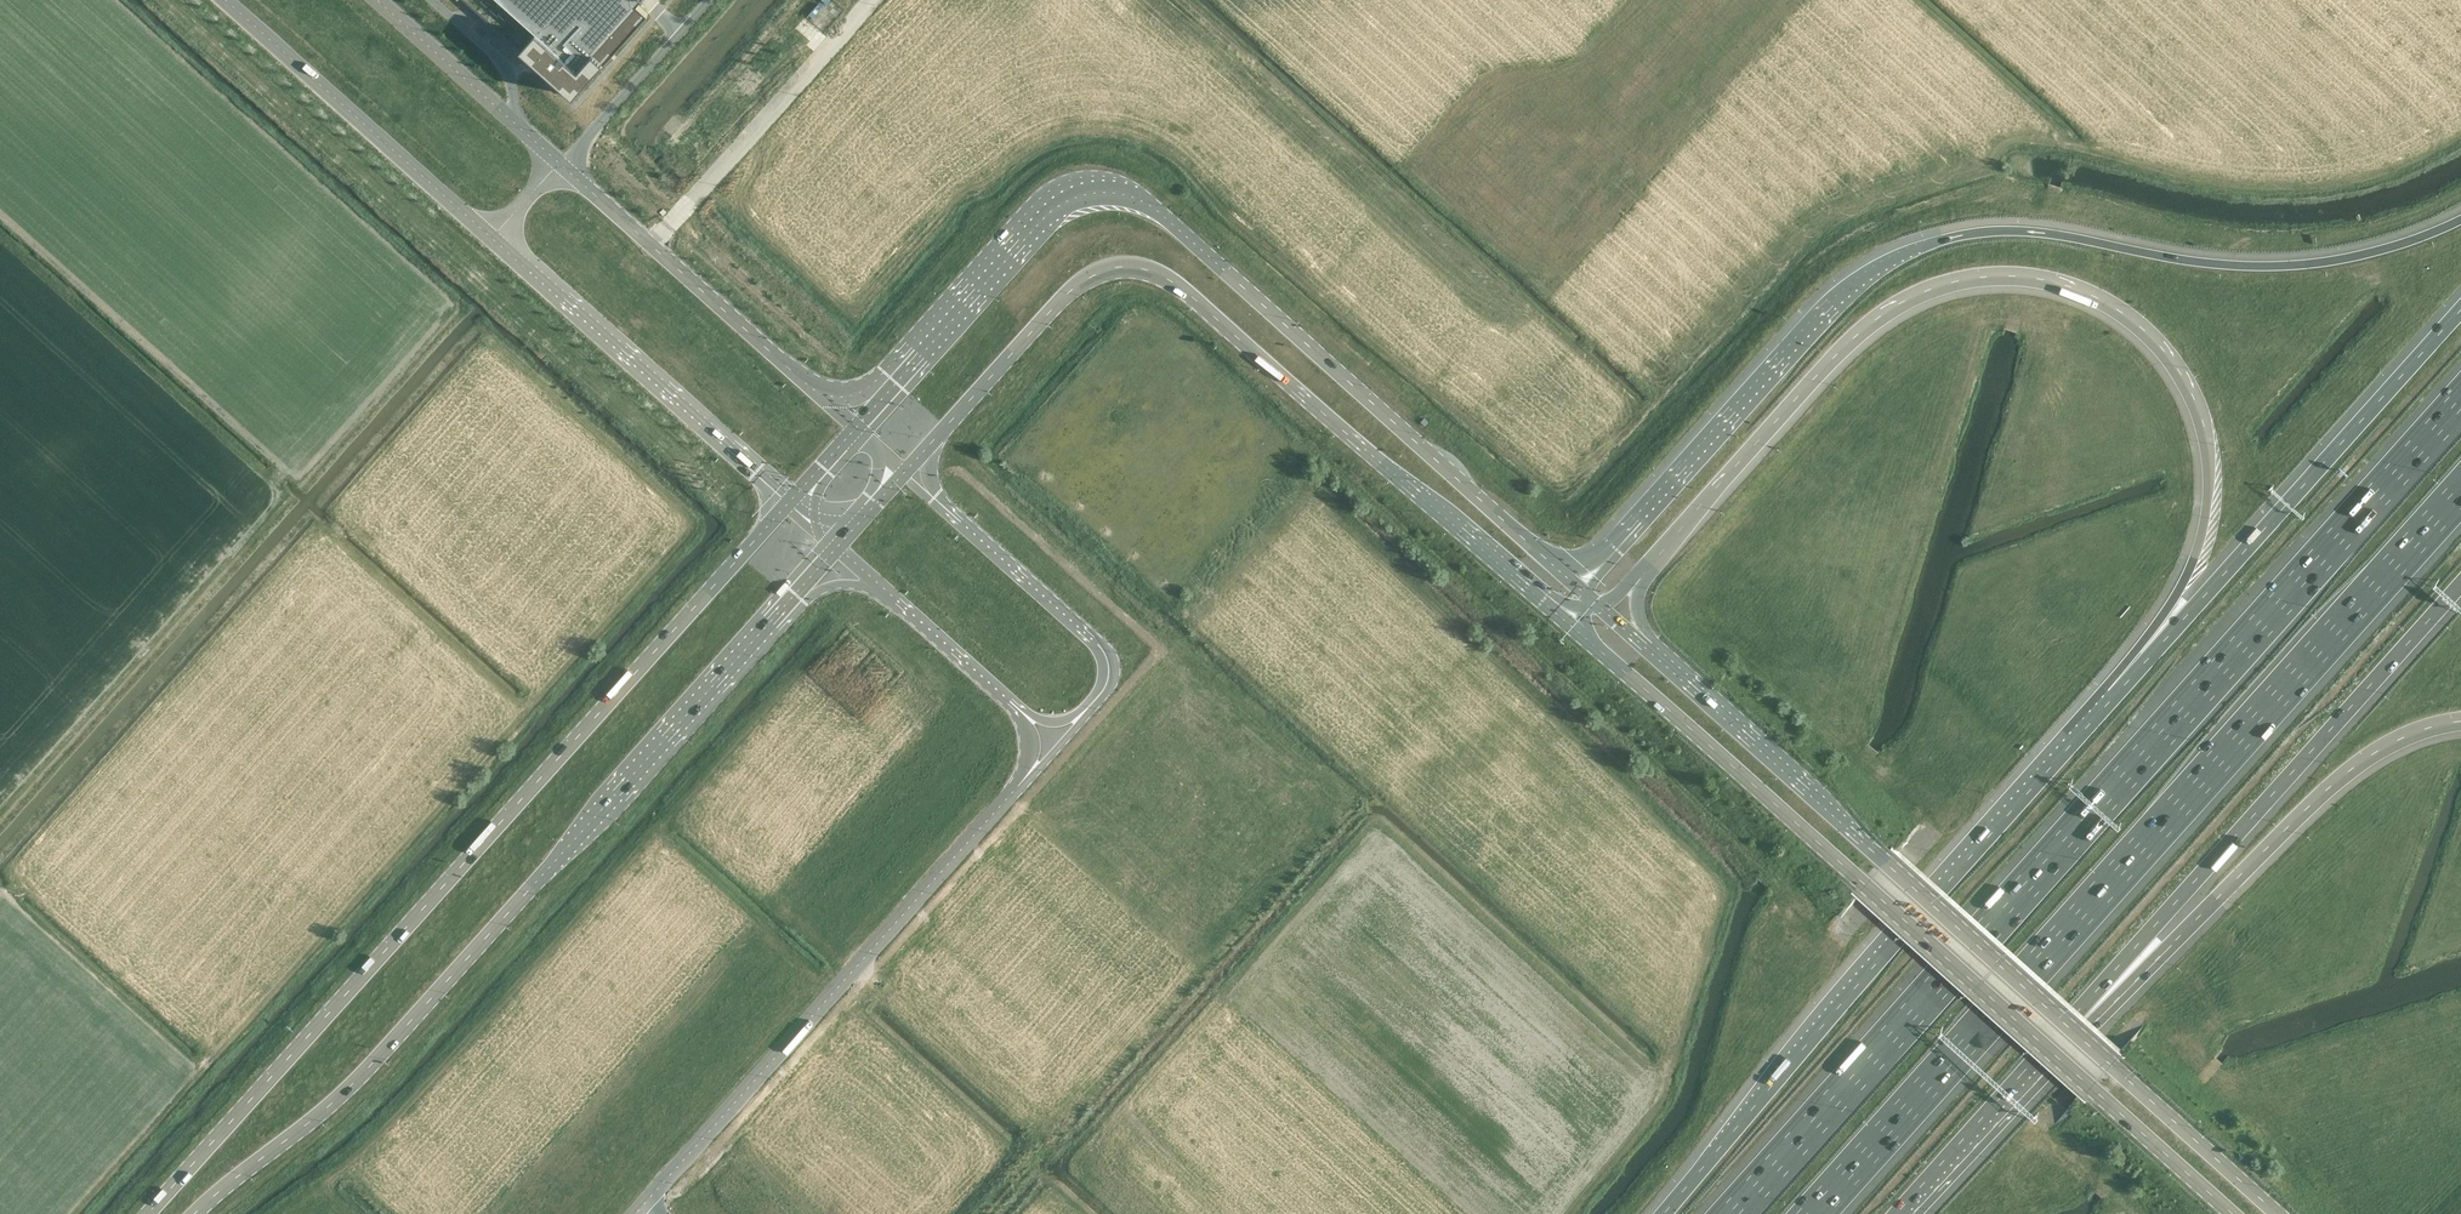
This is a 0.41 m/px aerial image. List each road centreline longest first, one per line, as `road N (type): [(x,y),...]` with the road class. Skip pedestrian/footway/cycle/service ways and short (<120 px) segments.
road 1 (motorway): [(2460,402),(1727,1213)]
road 2 (motorway): [(1640,577),(1820,372),(1879,317),(1969,279),(2017,274),(2064,285),(2114,304),(2161,343),(2205,424),(2211,482),(2201,541),(2093,721)]
road 3 (motorway): [(2460,219),(2365,254),(2285,266),(2154,257),(2031,231),(1920,250),(1839,299),(1578,587)]
road 4 (motorway): [(1817,1213),(2460,496)]
road 5 (secondary): [(788,503),(148,1213)]
road 6 (secondary): [(1578,587),(1157,209),(1120,193),(1078,196),(1047,215),(878,403)]
road 7 (motorway): [(1569,623),(2233,1213)]
road 8 (secondary): [(192,1213),(341,1097),(803,585)]
road 9 (secondary): [(933,439),(1061,299),(1119,267),(1151,272),(1188,292),(1569,623)]
road 10 (motorway): [(2093,721),(1661,1213)]
road 11 (motorway): [(2039,1052),(2460,583)]
road 12 (unclassified): [(1018,785),(635,1213)]
road 13 (motorway): [(2070,1027),(1646,648)]
road 14 (motorway): [(2460,309),(2093,721)]
road 15 (motorway): [(2070,1027),(2171,946),(2350,770),(2401,738),(2460,721)]
road 16 (unclassified): [(492,238),(788,503)]
road 17 (unclassified): [(224,0),(492,238)]
road 18 (unclassified): [(651,244),(872,0)]
road 19 (unclassified): [(1088,707),(1108,681),(1104,651),(930,493)]
road 20 (motorway): [(2278,1213),(2070,1027)]
road 21 (unclassified): [(559,162),(378,0)]
road 22 (unclassified): [(559,162),(711,0)]
road 23 (unclassified): [(817,391),(651,244)]
road 24 (motorway): [(1895,1213),(2039,1052)]
road 25 (unclassified): [(897,599),(1010,700)]
road 26 (unclassified): [(651,244),(559,162)]

